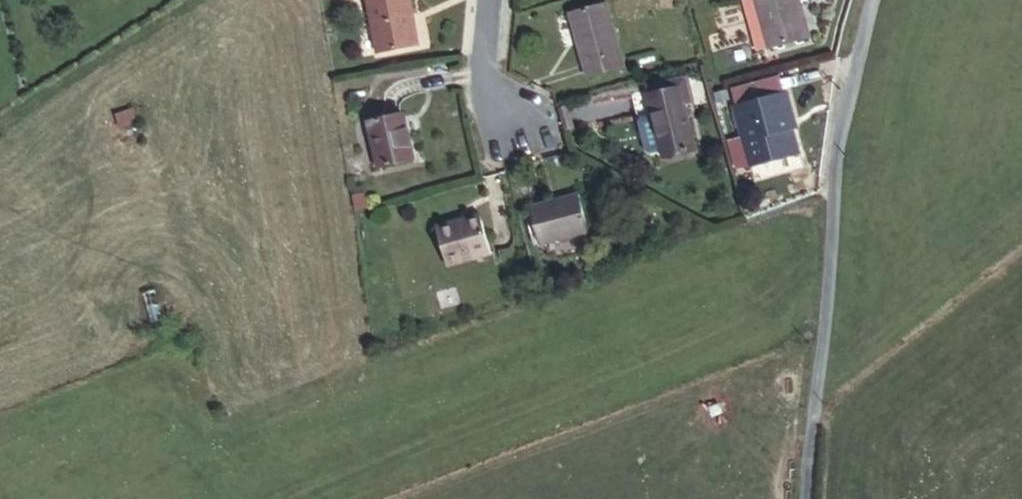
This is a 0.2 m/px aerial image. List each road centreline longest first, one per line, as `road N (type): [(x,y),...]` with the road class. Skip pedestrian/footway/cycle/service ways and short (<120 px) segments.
road 1 (residential): [(868,0),(841,89),(827,191),(807,498)]
road 2 (track): [(0,113),(188,0)]
road 3 (residential): [(485,0),(481,74),(505,120)]

